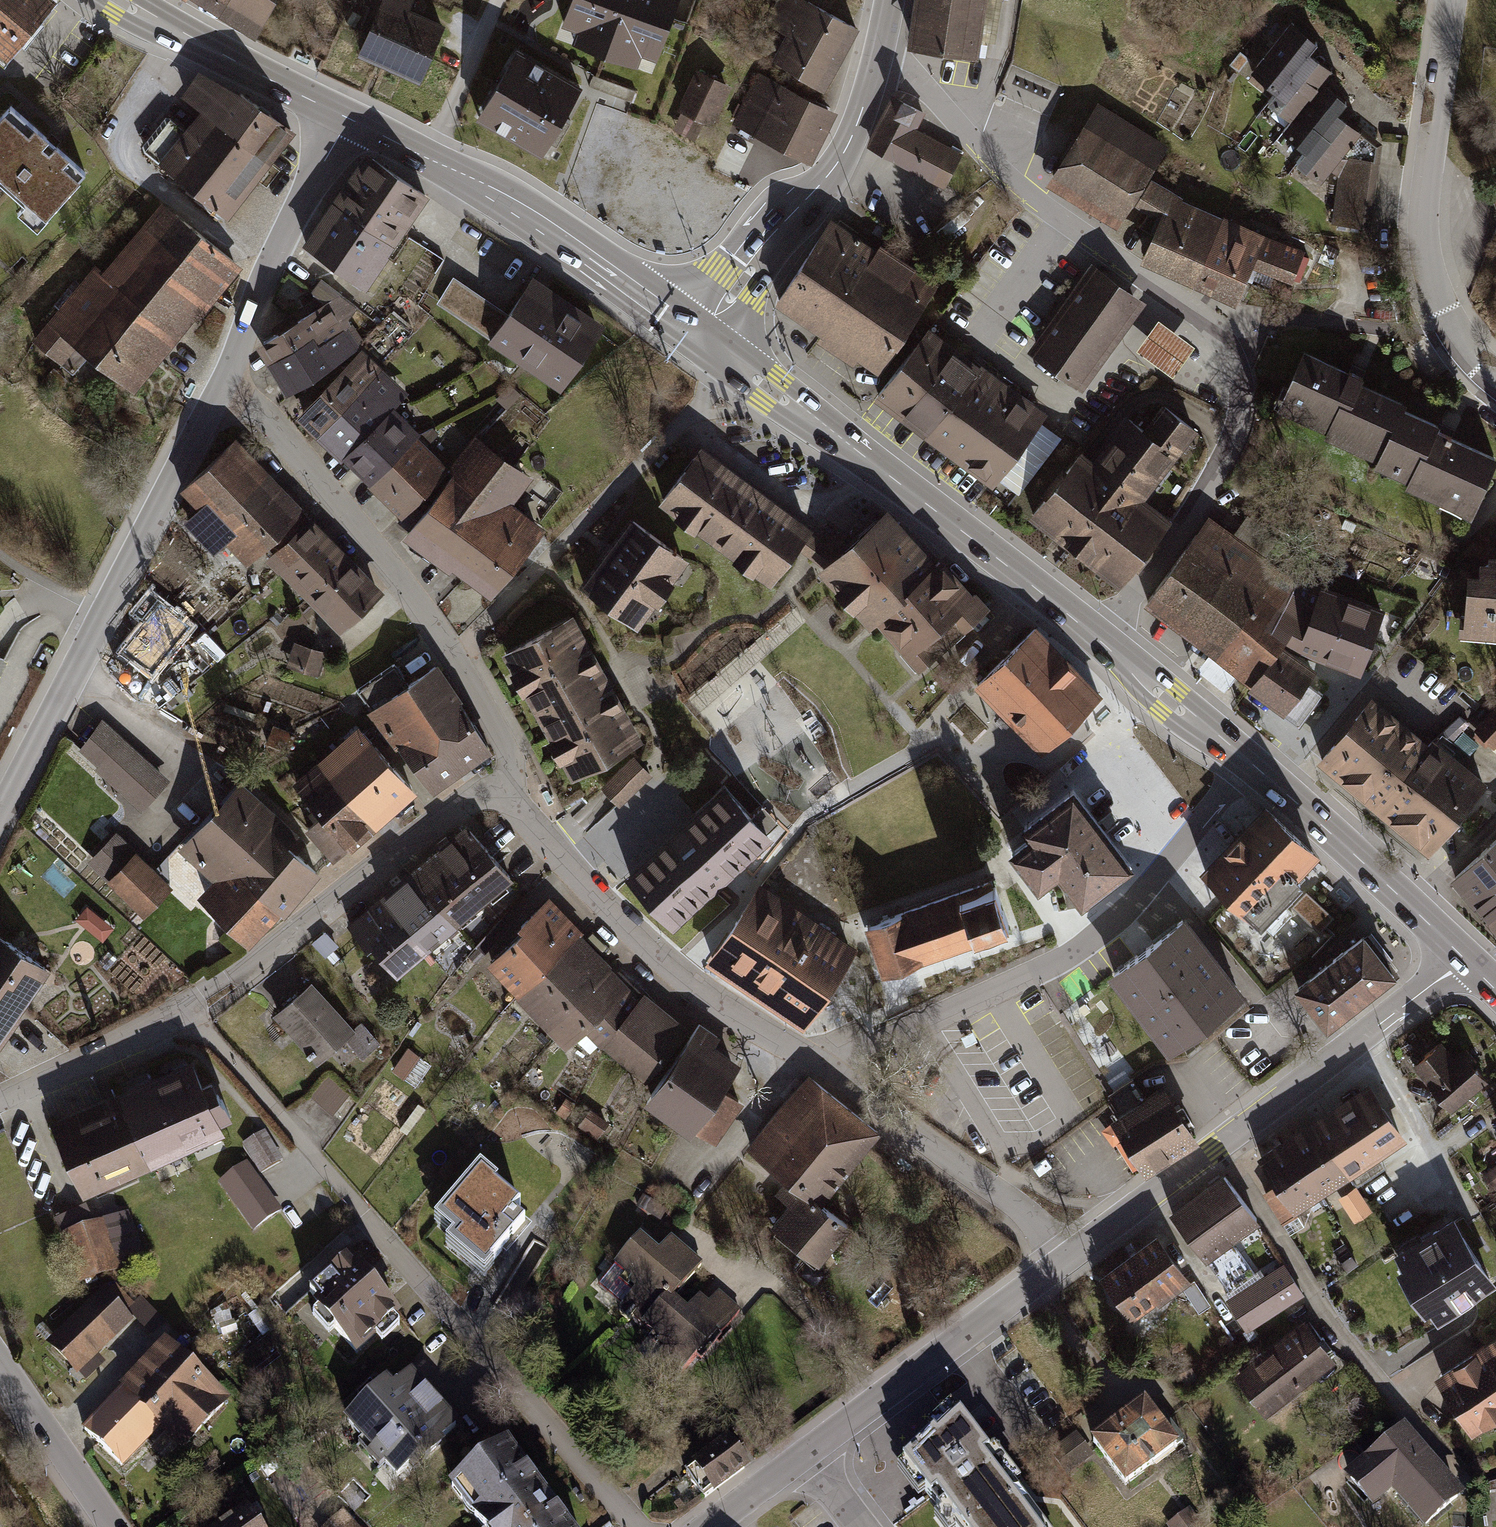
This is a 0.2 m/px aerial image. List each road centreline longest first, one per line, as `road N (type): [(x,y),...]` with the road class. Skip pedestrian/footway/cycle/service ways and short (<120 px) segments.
road 1 (residential): [(878,62),(924,89),(1029,194),(1200,315),(1232,354),(1239,404),(1231,440),(1177,540),(1099,639)]
road 2 (residential): [(186,1007),(638,1526)]
road 3 (residential): [(829,1073),(863,1049),(927,1030),(1076,952),(1139,896),(1249,761)]
road 4 (secondary): [(1099,639),(702,336)]
road 5 (tertiary): [(0,814),(228,375)]
road 6 (residential): [(1073,1254),(1465,960)]
road 7 (residential): [(228,375),(388,559),(503,733),(515,765)]
road 8 (residential): [(515,765),(570,869),(706,991),(829,1073)]
road 9 (secondary): [(702,336),(550,224),(347,118)]
road 10 (residential): [(186,1007),(256,964),(515,765)]
road 11 (residential): [(1495,379),(1445,316),(1421,231),(1452,0)]
road 12 (residential): [(803,1455),(1073,1254)]
road 13 (tertiary): [(702,336),(784,223),(829,175),(878,62)]
road 14 (residential): [(829,1073),(1073,1254)]
road 15 (tertiary): [(228,375),(272,259),(347,118)]
road 16 (secondary): [(1465,960),(1271,780)]
road 17 (secondary): [(126,0),(347,118)]
road 18 (residential): [(0,1099),(186,1007)]
road 19 (tertiary): [(0,1363),(113,1526)]
road 20 (secondary): [(1249,761),(1099,639)]
road 21 (residential): [(1271,780),(1349,683)]
road 22 (residential): [(707,1526),(803,1455)]

